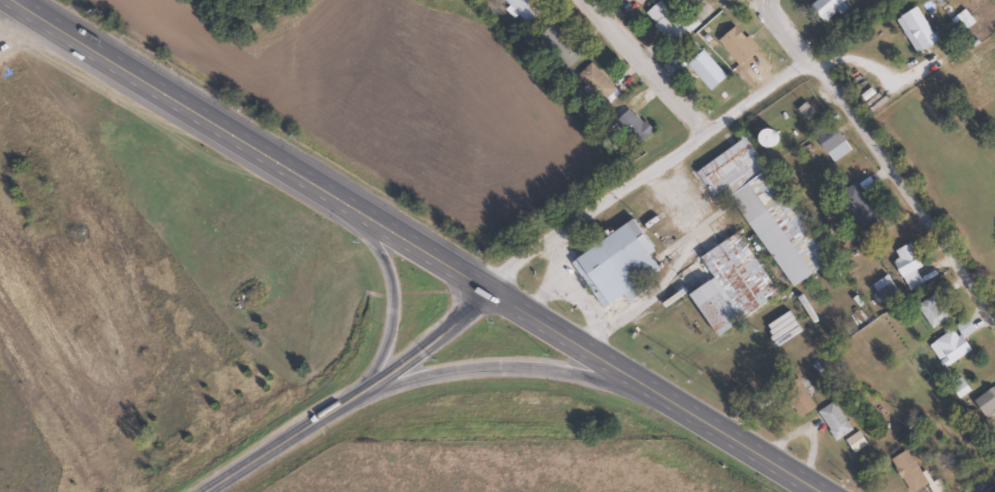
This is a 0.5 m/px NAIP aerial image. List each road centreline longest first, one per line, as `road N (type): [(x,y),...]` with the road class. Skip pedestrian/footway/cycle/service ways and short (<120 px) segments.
road 1 (trunk): [(17,0),(820,491)]
road 2 (primary): [(492,284),(356,391),(198,491)]
road 3 (primary): [(356,391),(521,368),(599,379),(691,413)]
road 4 (residential): [(994,325),(807,60)]
road 5 (residential): [(492,284),(593,205),(708,132)]
road 6 (primary): [(326,185),(373,235),(391,276),(381,356),(356,391)]
road 7 (residential): [(708,132),(584,0)]
road 8 (residential): [(708,132),(807,60)]

